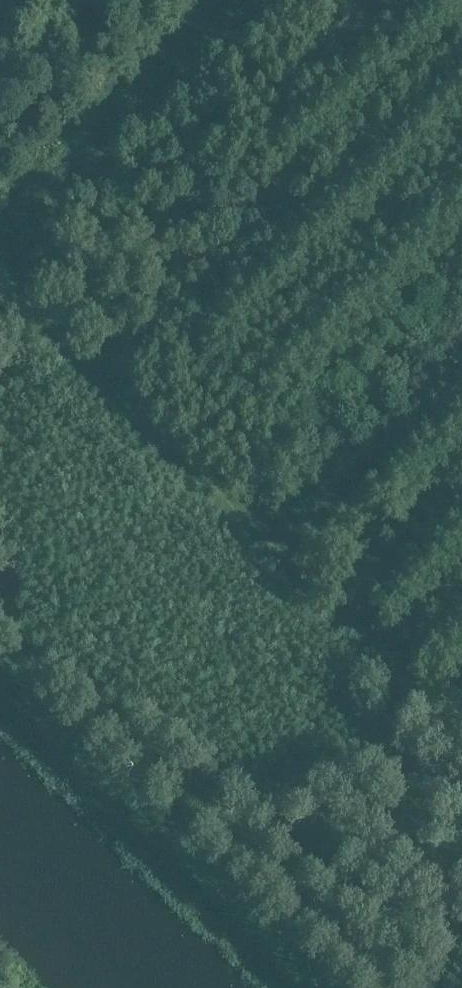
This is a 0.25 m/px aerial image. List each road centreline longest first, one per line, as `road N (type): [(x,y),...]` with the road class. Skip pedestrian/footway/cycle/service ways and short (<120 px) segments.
road 1 (track): [(0,670),(328,987)]
road 2 (track): [(0,260),(243,0)]

